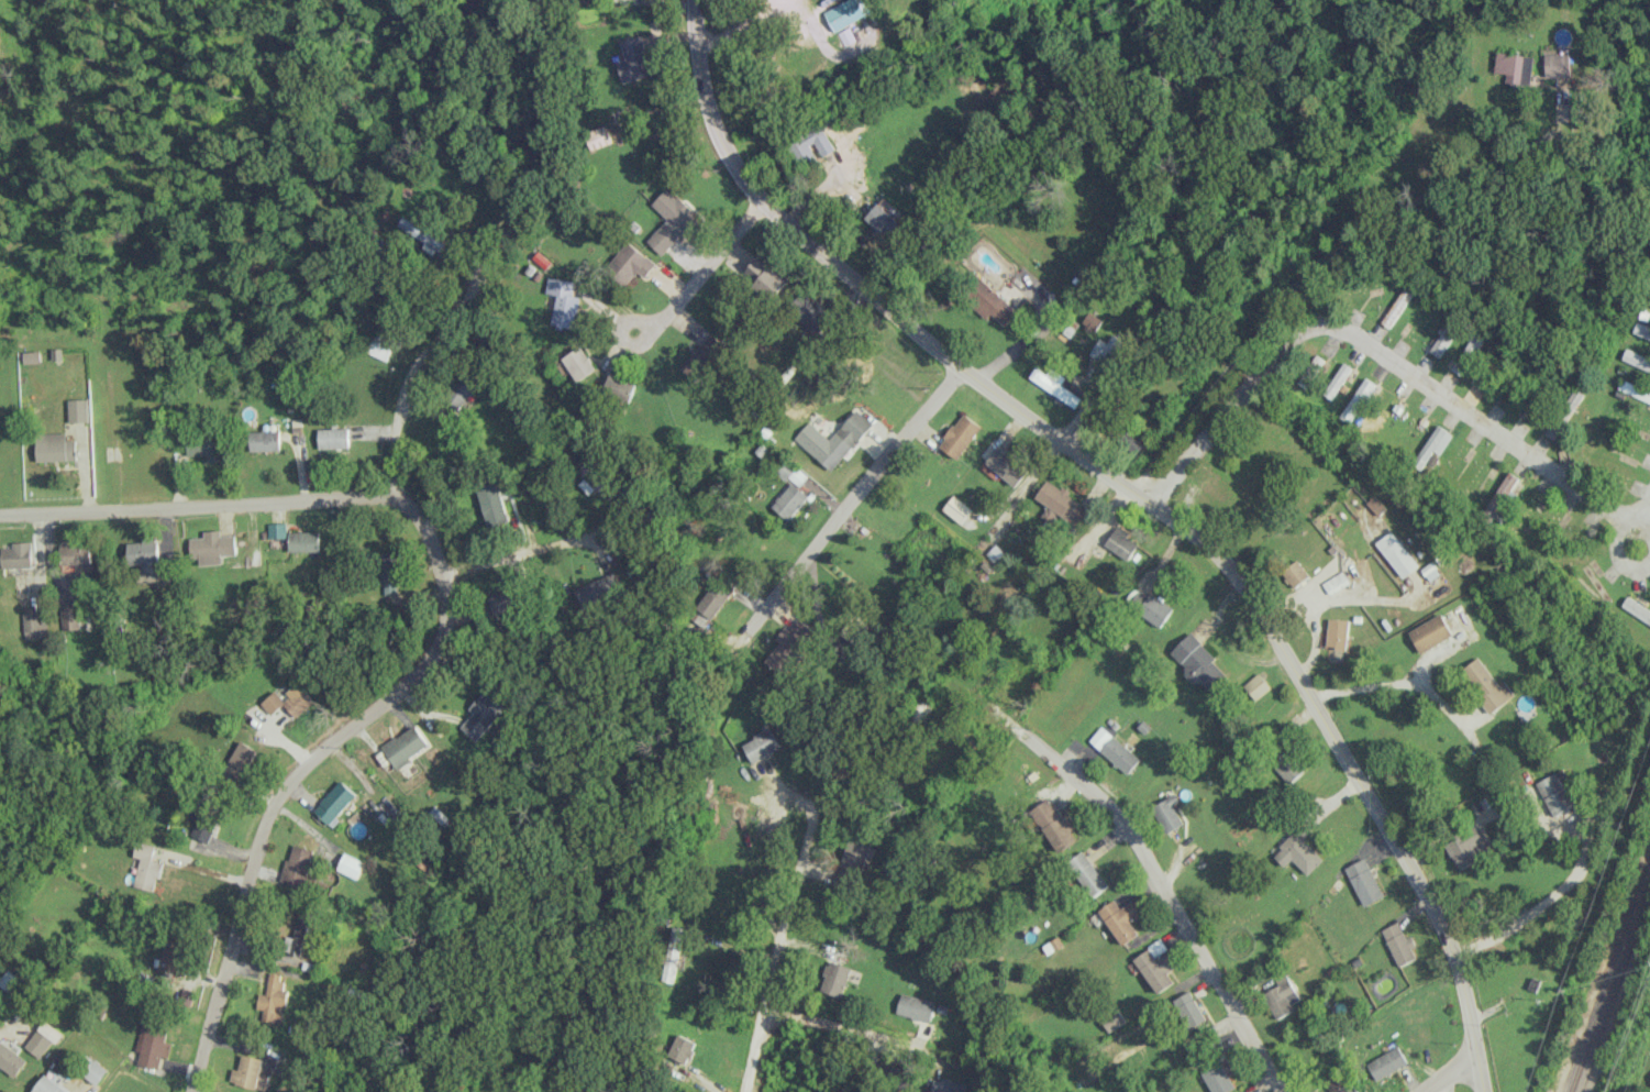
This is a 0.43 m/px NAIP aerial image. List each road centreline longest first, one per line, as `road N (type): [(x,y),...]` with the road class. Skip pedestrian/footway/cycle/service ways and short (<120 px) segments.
road 1 (residential): [(1483,1091),(1449,944),(1238,580),(1204,541),(957,367),(762,205),(708,114),(696,0)]
road 2 (residential): [(0,514),(395,498),(433,548),(449,609),(439,648),(407,685),(291,776),(265,820),(192,1091)]
road 3 (residential): [(1153,505),(1282,340),(1322,326),(1376,349),(1610,510),(1634,516)]
road 4 (residential): [(1283,1091),(1109,805),(1017,732)]
road 5 (residential): [(957,367),(767,622)]
road 6 (residential): [(742,1091),(809,817)]
road 7 (residential): [(395,498),(399,413),(412,371),(481,273)]
road 8 (residential): [(762,205),(572,353)]
road 9 (residential): [(329,743),(492,906)]
road 10 (residential): [(441,575),(580,539),(625,500)]
road 11 (residential): [(760,1015),(924,1050)]

